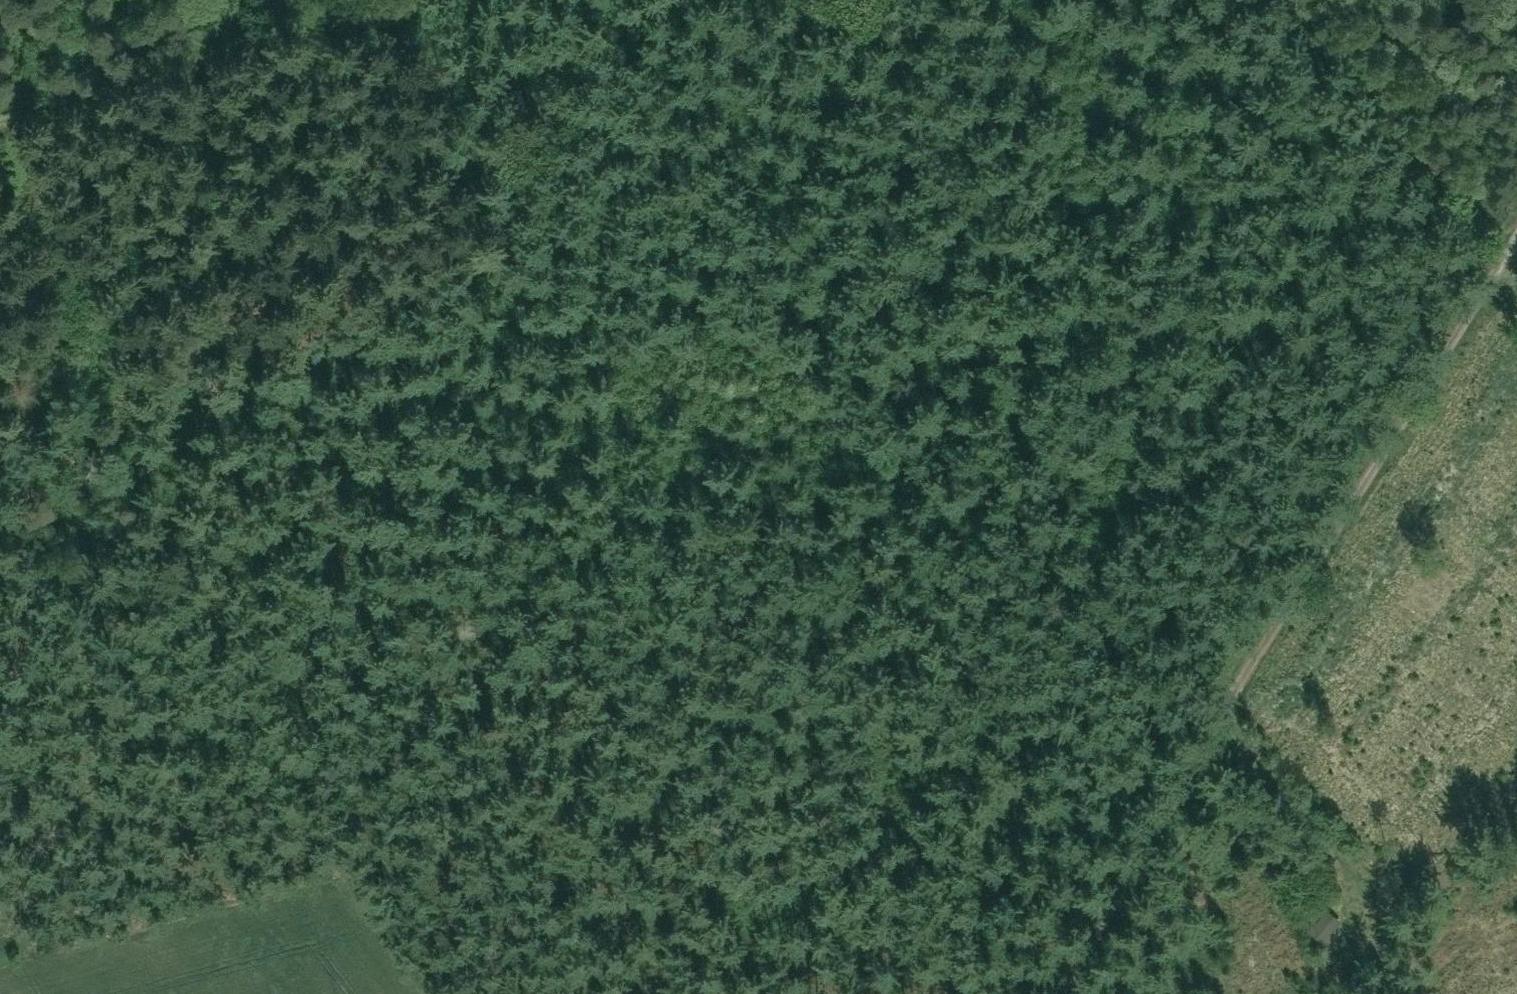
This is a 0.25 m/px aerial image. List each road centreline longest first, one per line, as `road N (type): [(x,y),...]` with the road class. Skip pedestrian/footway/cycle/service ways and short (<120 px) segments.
road 1 (track): [(1051,993),(1516,246)]
road 2 (track): [(1503,269),(1279,0)]

